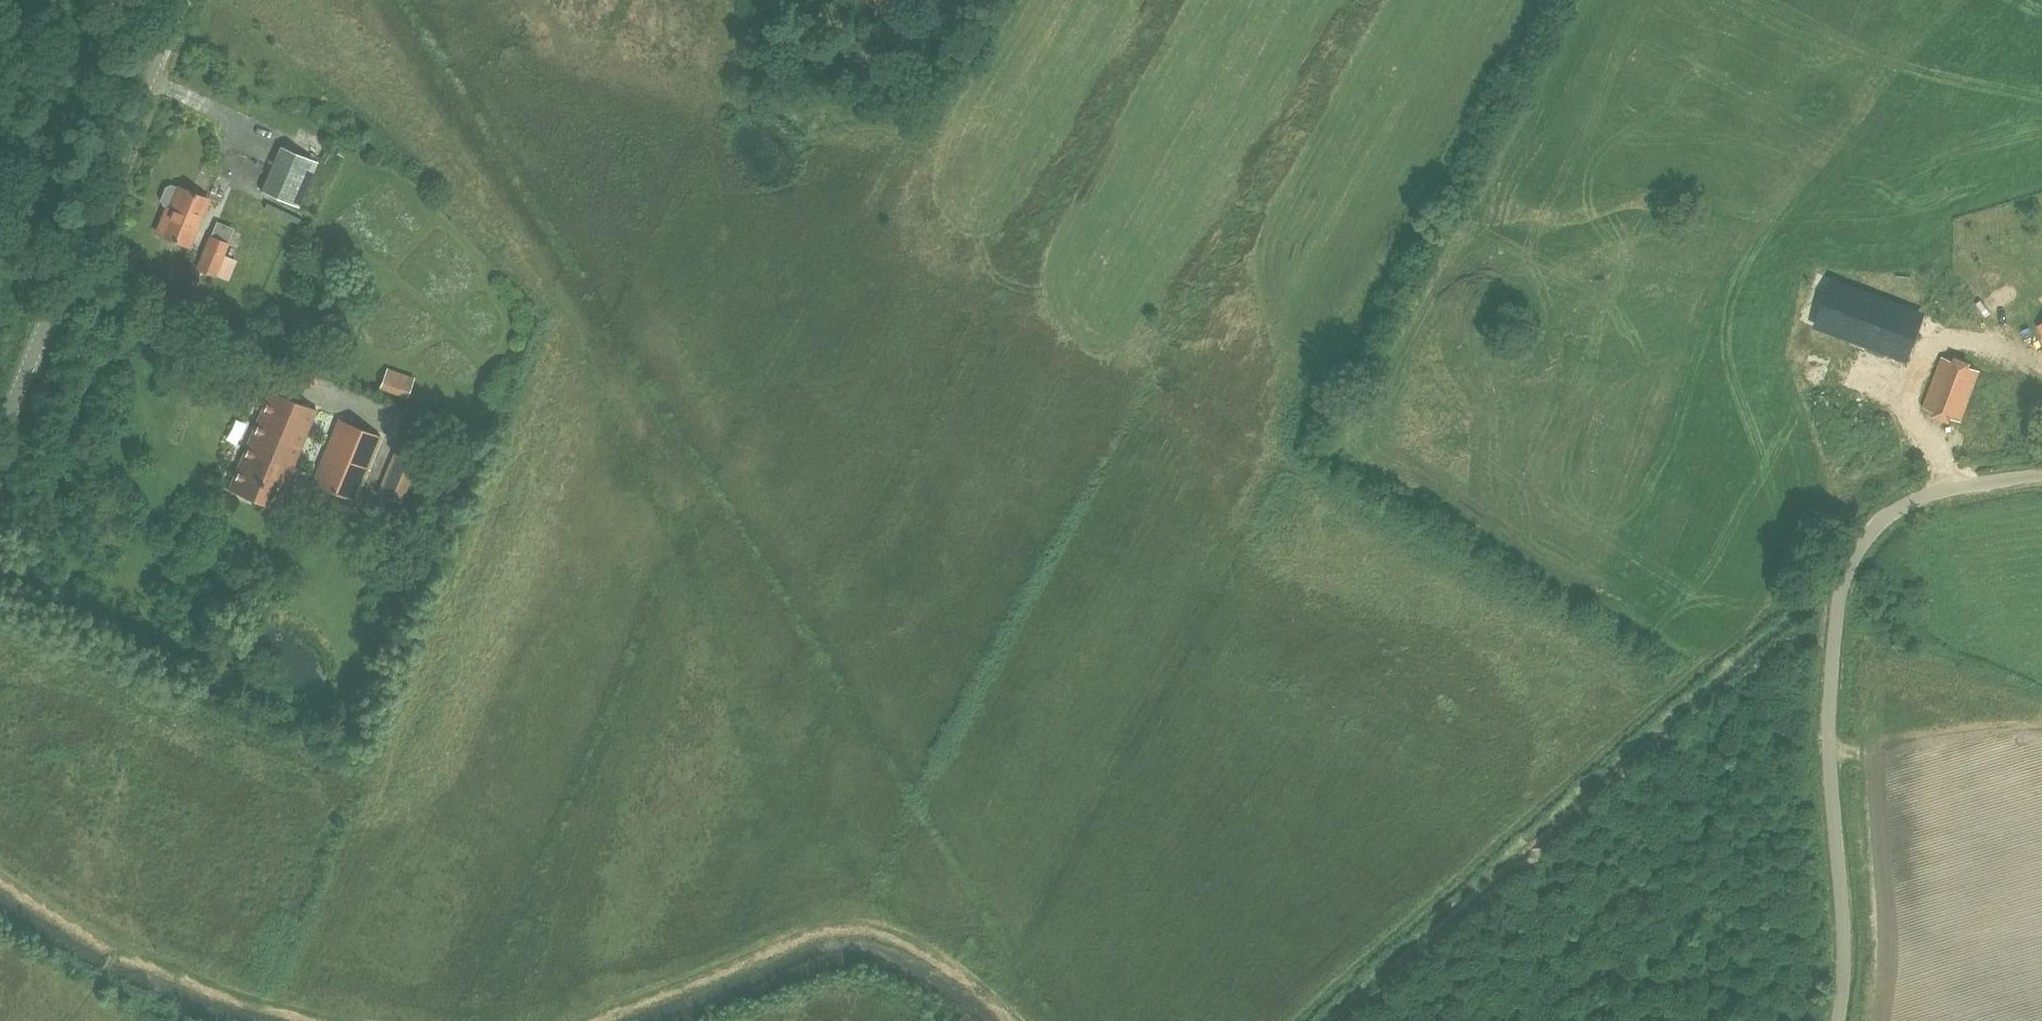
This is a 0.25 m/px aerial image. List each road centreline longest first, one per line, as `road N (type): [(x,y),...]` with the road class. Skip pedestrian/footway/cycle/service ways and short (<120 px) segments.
road 1 (unclassified): [(1835,1020),(1843,960),(1832,688),(1845,583),(1885,523),(1909,506),(1951,491),(2041,479)]
road 2 (unclassified): [(0,427),(177,0)]
road 3 (track): [(117,948),(0,868)]

